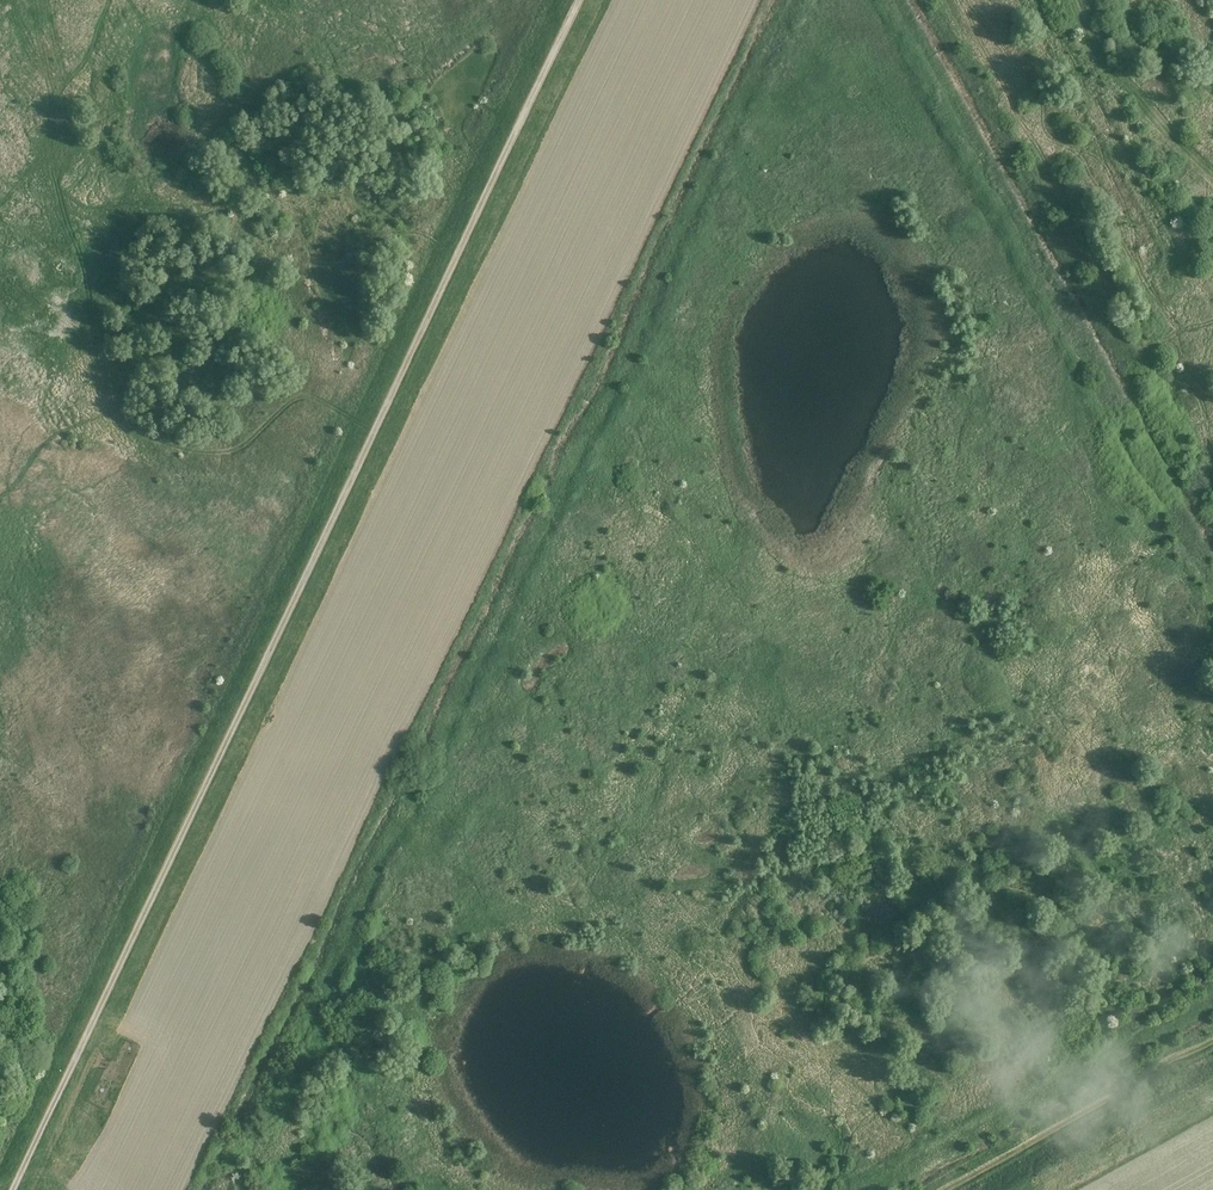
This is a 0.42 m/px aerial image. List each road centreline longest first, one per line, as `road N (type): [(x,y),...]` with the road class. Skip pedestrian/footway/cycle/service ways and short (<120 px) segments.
road 1 (track): [(20,1189),(584,0)]
road 2 (track): [(1212,453),(955,0)]

